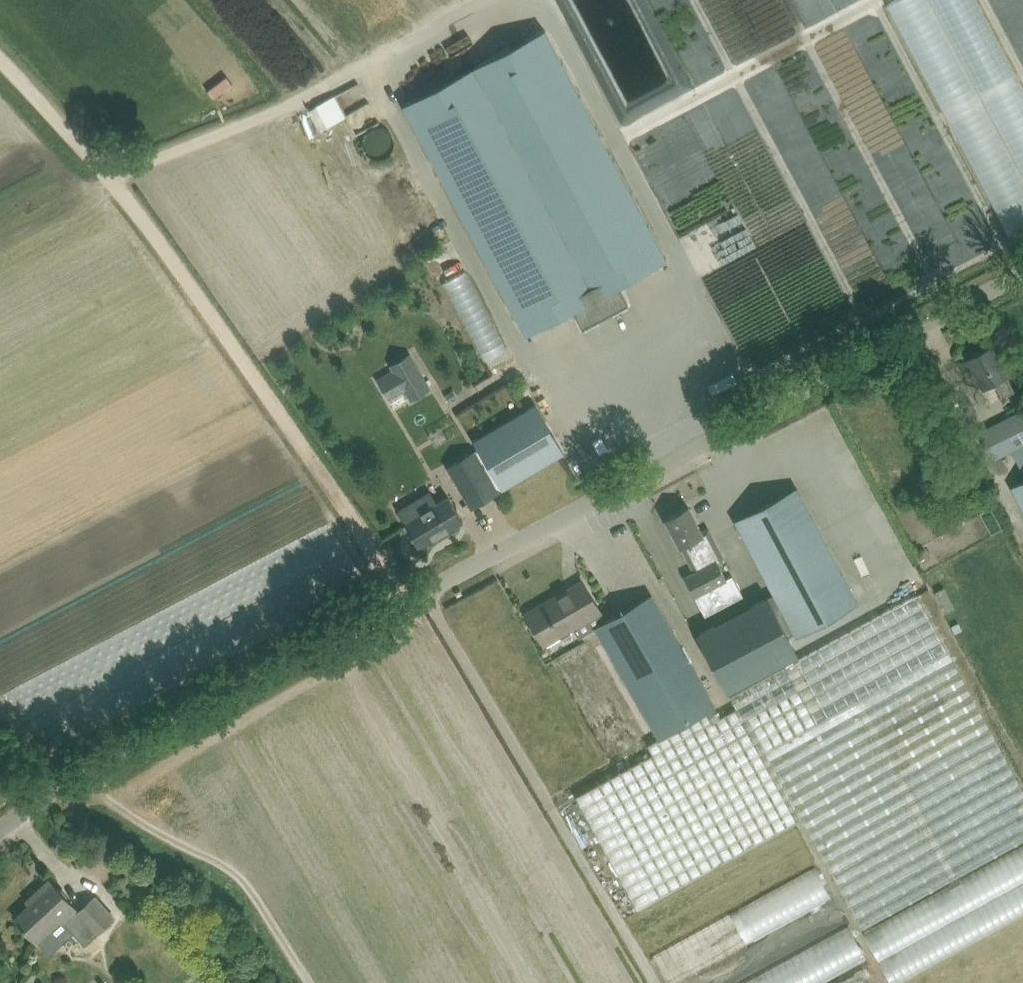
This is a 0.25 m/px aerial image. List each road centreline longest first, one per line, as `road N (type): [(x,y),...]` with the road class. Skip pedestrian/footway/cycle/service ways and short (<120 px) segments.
road 1 (unclassified): [(0,836),(72,781),(1022,269)]
road 2 (track): [(408,600),(100,171),(0,62)]

